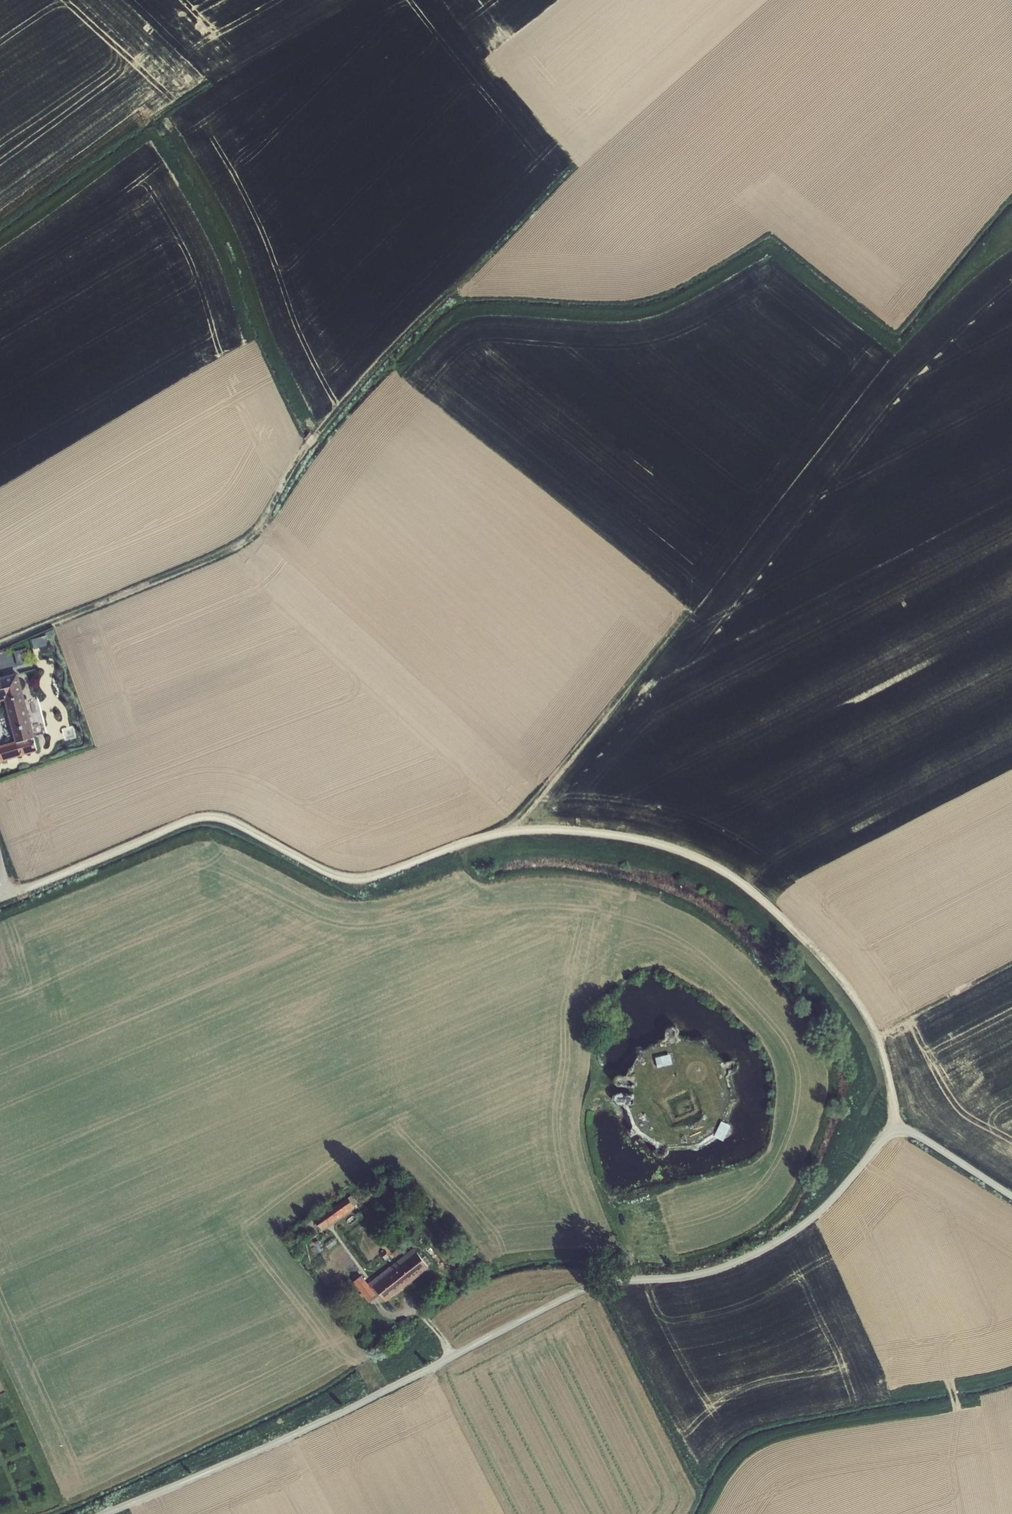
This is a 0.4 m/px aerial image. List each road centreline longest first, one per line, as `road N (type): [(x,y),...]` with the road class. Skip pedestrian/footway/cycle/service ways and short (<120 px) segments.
road 1 (unclassified): [(105,1513),(364,1400),(595,1284),(692,1277),(734,1263),(833,1200),(896,1128),(1011,1196)]
road 2 (track): [(874,1030),(1011,958)]

